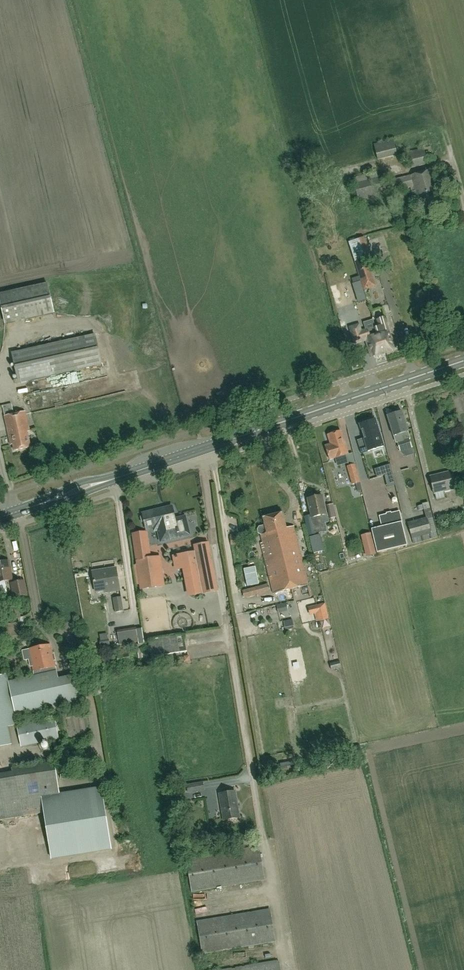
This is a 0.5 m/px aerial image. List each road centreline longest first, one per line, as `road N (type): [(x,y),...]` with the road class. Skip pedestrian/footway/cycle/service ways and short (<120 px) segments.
road 1 (primary): [(0,517),(463,361)]

